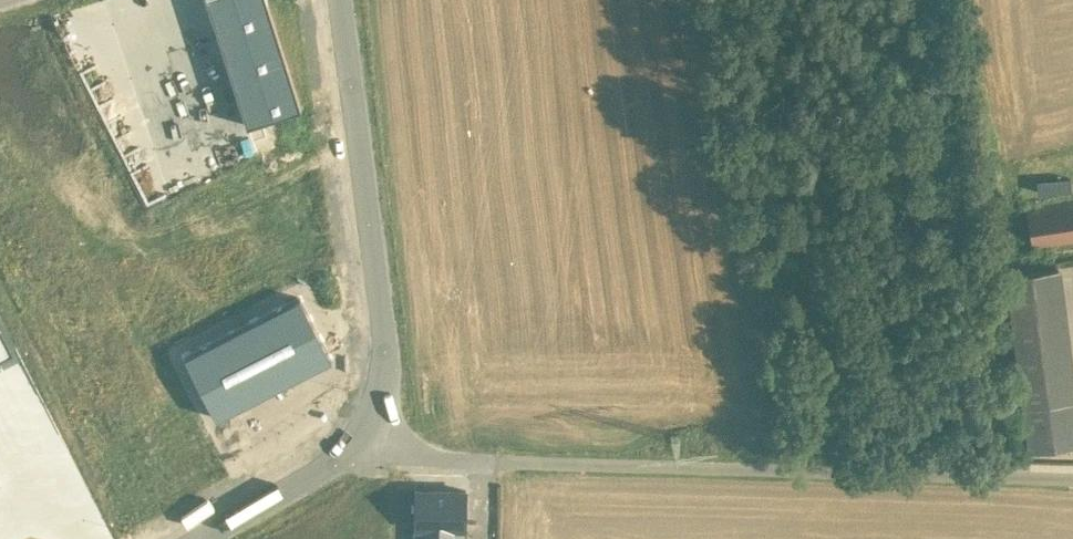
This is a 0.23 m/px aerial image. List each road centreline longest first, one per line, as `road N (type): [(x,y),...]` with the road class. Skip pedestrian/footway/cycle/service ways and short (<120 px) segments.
road 1 (unclassified): [(370,427),(393,443),(444,456),(1072,475)]
road 2 (unclassified): [(339,0),(386,341),(384,394),(370,427)]
road 3 (unclassified): [(370,427),(310,474),(195,538)]

